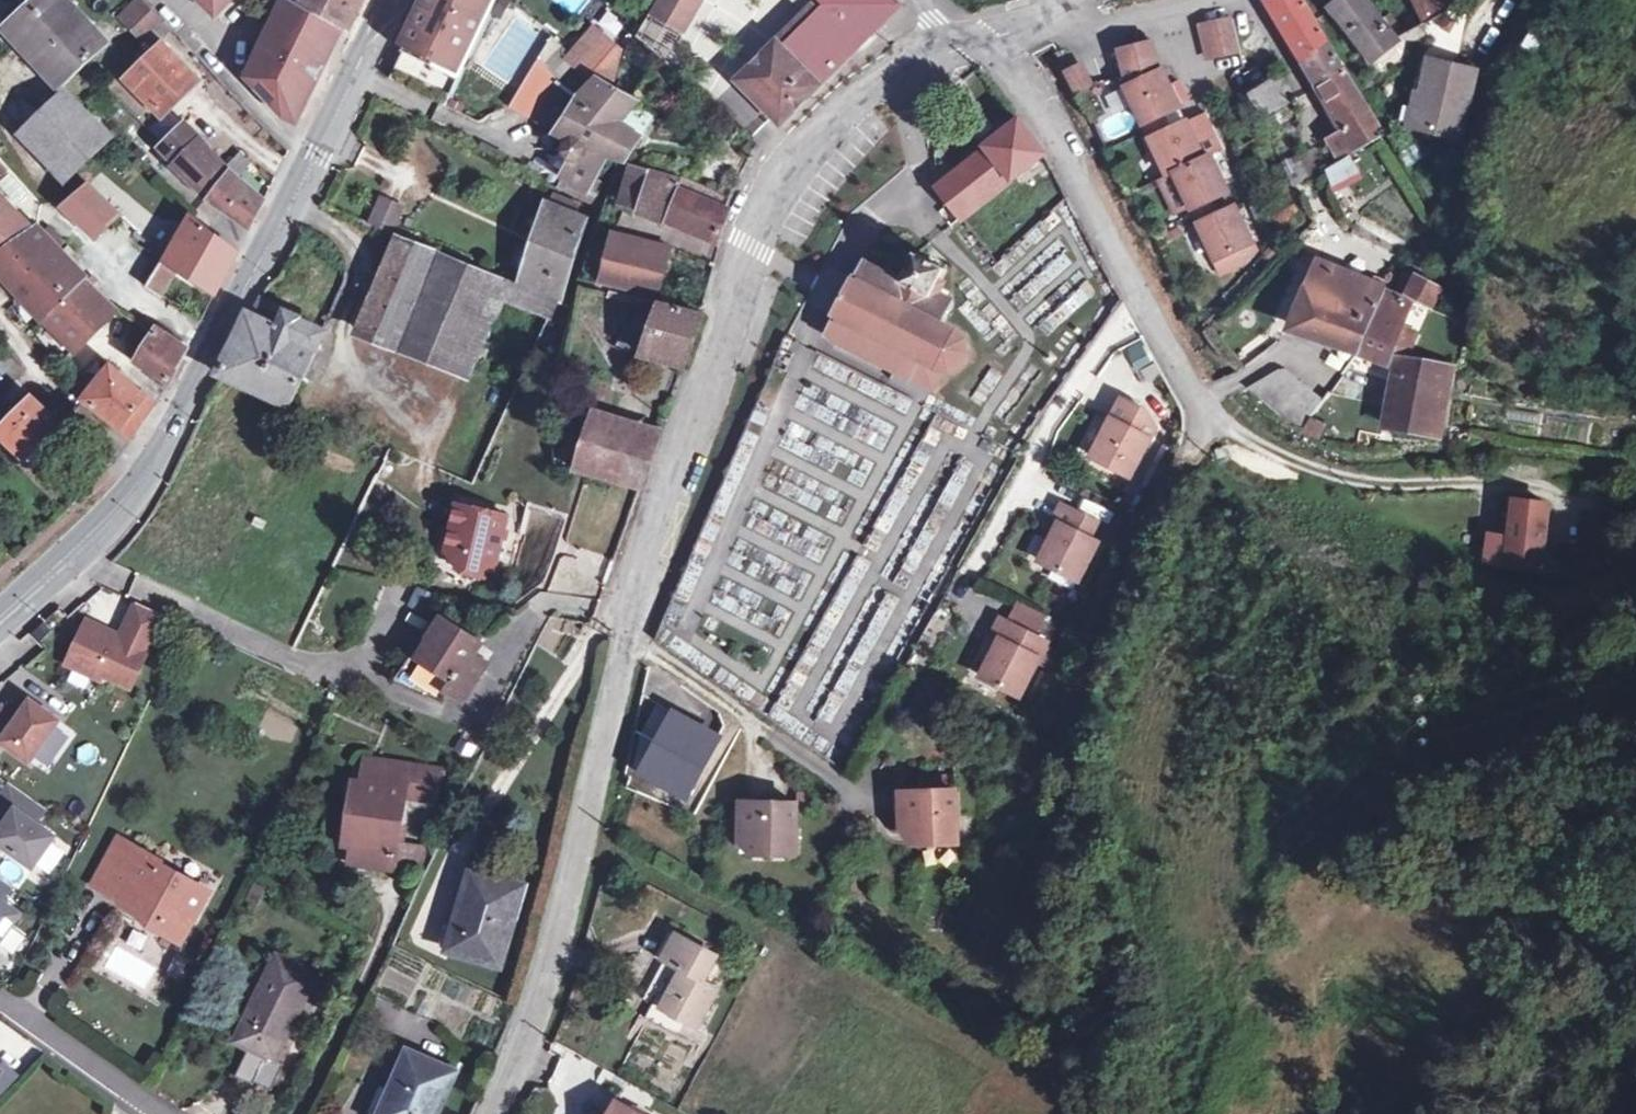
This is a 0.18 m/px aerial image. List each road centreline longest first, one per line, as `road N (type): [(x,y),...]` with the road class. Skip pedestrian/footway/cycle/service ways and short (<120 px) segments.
road 1 (track): [(1209,421),(1180,473),(1079,735),(1144,1087),(1134,1113)]
road 2 (residential): [(628,642),(772,205),(864,103),(965,37)]
road 3 (residential): [(965,37),(1030,97),(1107,219),(1198,416),(1327,480),(1397,481)]
road 4 (secondary): [(0,620),(115,513),(180,427),(316,155)]
road 5 (unclassified): [(486,1113),(518,1054),(582,843),(628,642)]
road 6 (residential): [(316,155),(171,0)]
road 7 (residential): [(1025,22),(1108,28),(1219,0)]
road 8 (secondary): [(316,155),(393,0)]
road 9 (unclassified): [(0,1009),(137,1113)]

